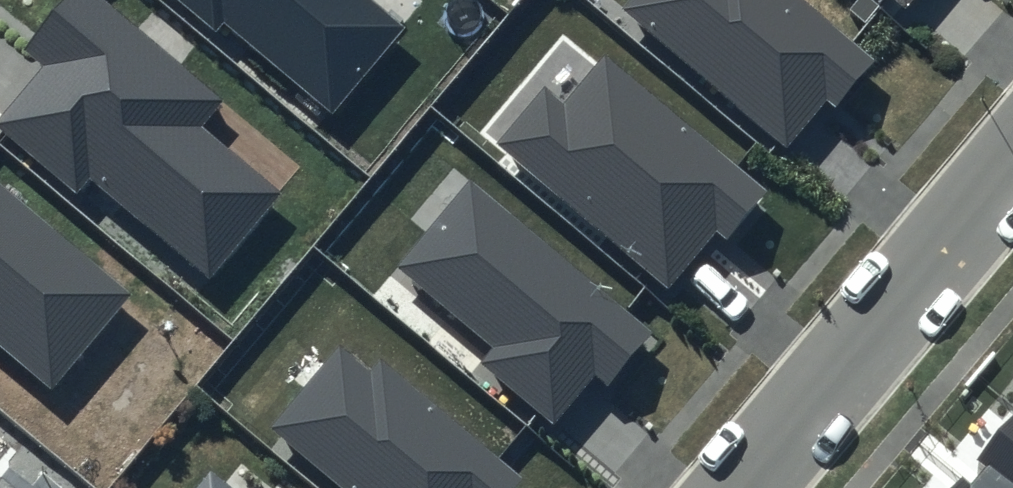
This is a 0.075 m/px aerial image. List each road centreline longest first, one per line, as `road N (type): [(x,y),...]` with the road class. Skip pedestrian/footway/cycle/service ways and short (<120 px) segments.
road 1 (residential): [(744,487),(1012,167)]

